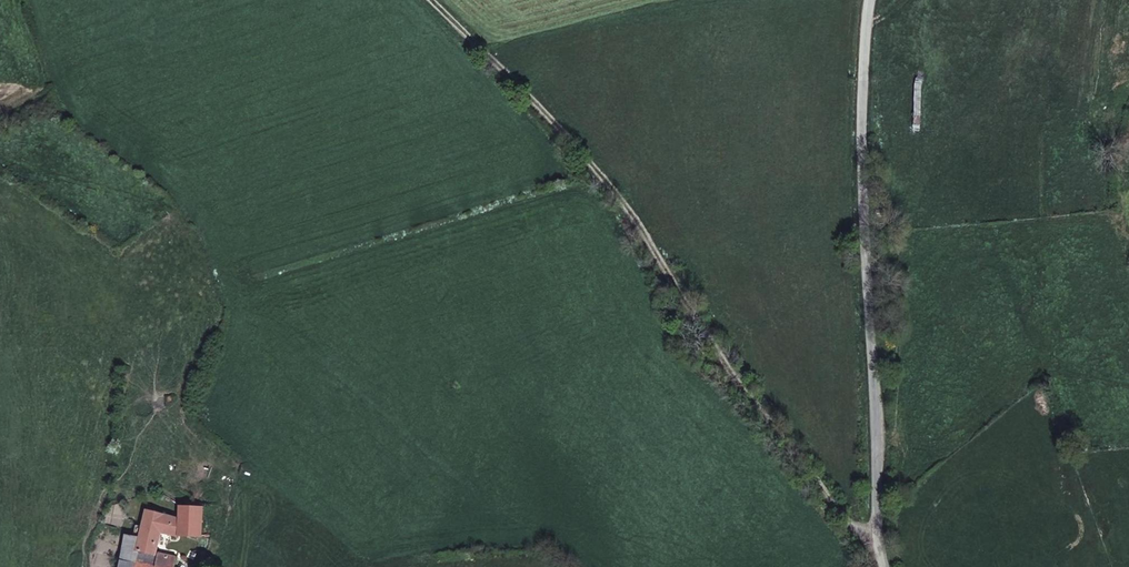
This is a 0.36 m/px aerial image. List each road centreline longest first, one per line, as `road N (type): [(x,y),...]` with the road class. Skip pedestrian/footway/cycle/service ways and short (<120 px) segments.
road 1 (unclassified): [(871,0),(864,136),(878,526),(887,566)]

